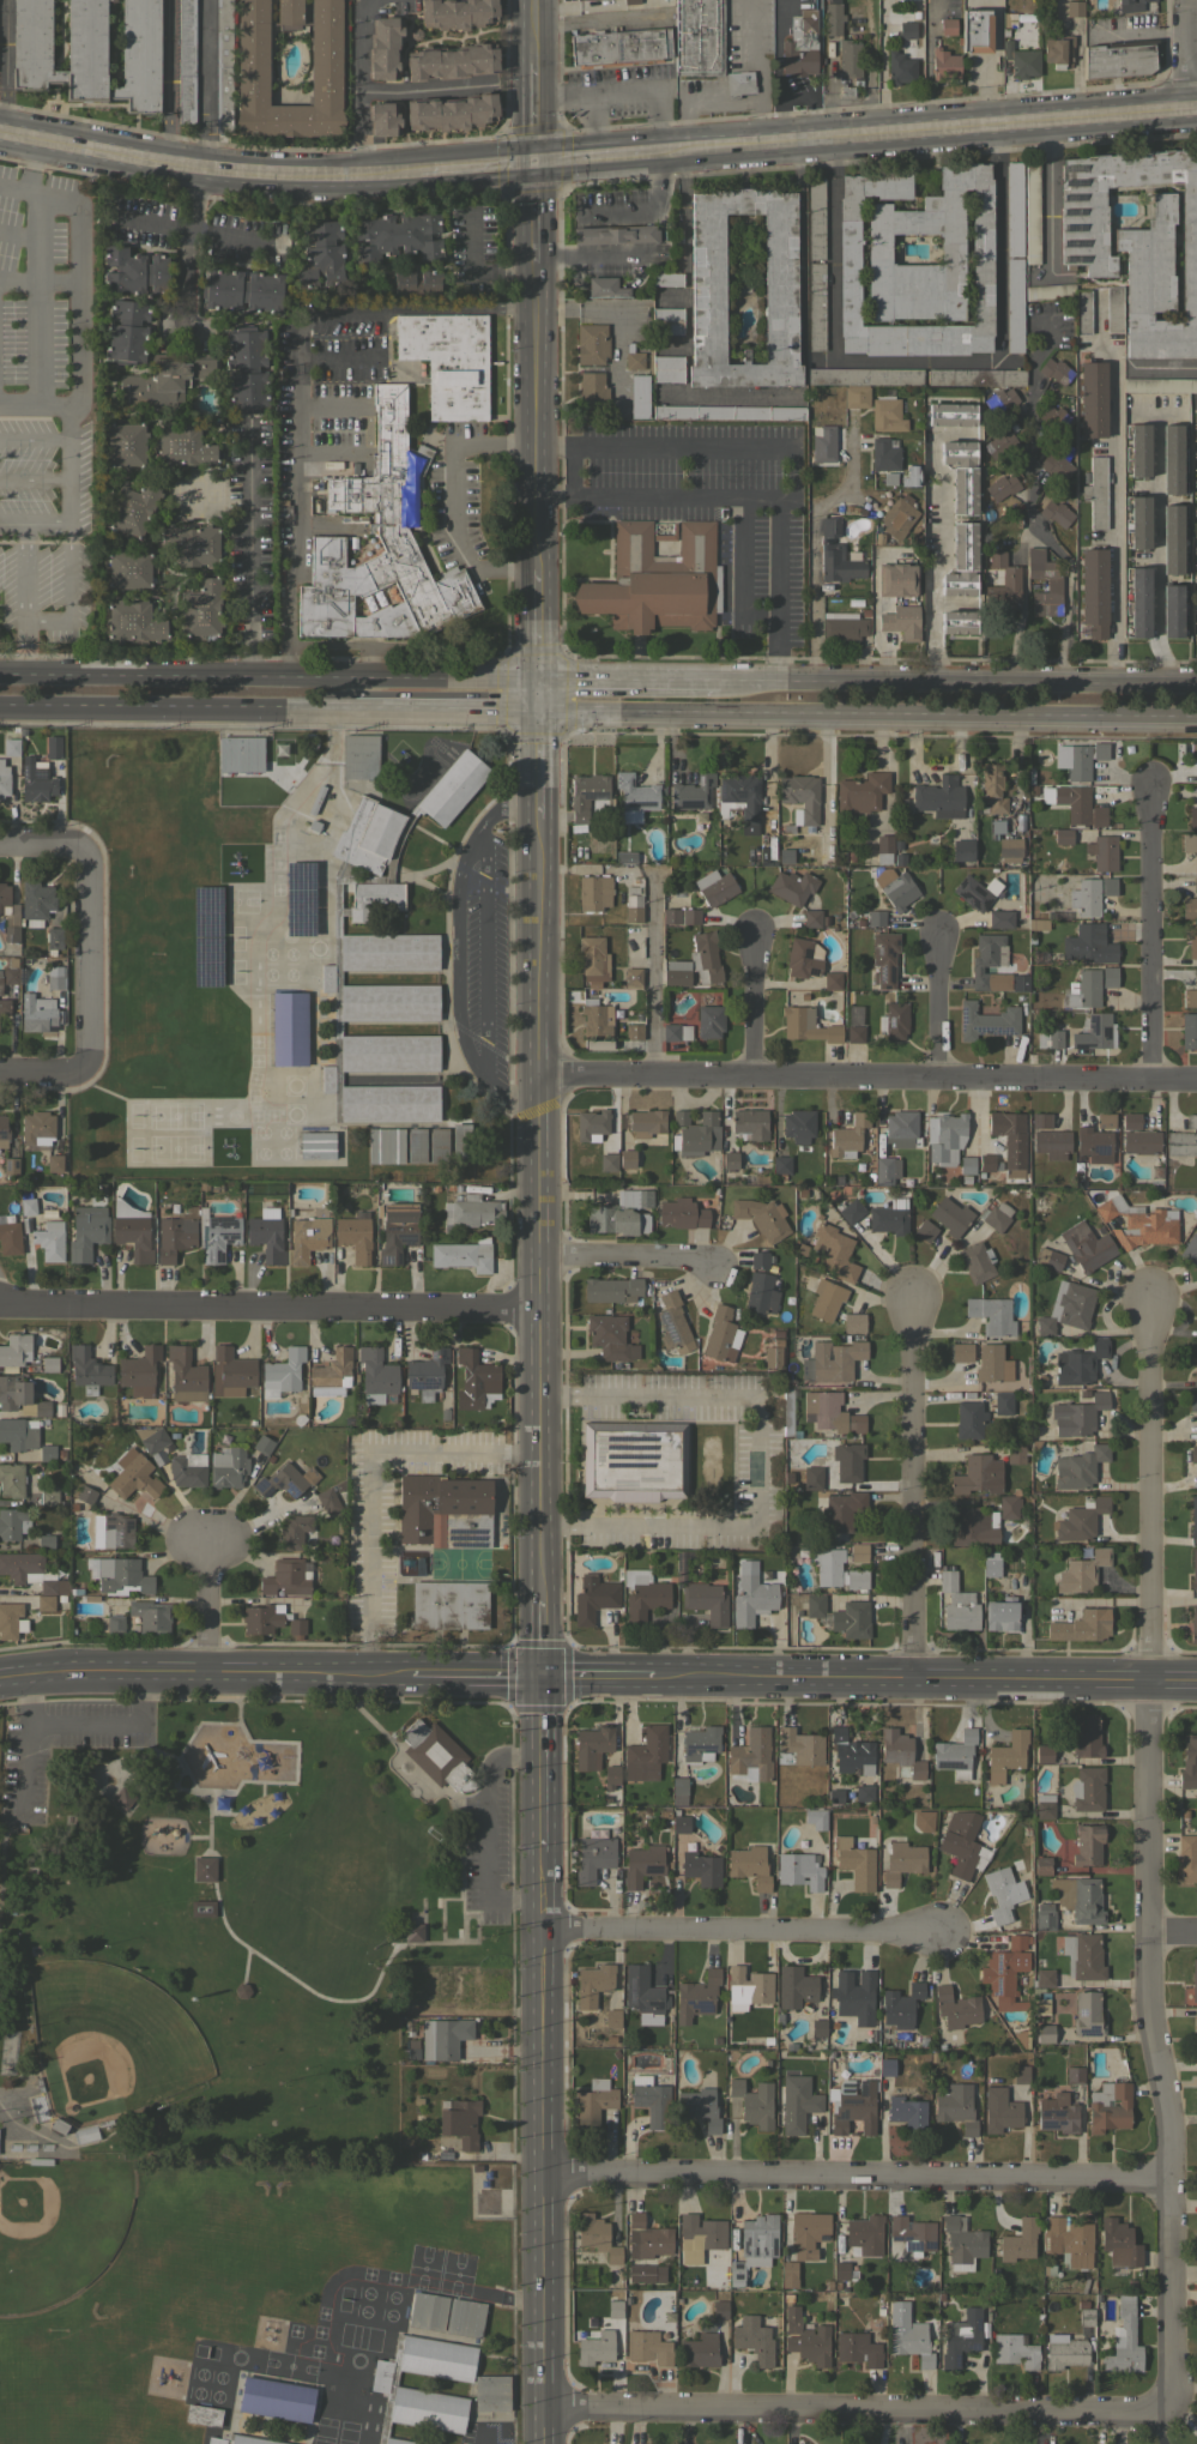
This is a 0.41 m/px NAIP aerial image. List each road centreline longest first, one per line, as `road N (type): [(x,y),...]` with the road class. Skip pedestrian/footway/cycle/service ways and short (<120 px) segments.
road 1 (tertiary): [(538,711),(541,2443)]
road 2 (tertiary): [(0,1676),(77,1667),(1196,1679)]
road 3 (residential): [(1160,2407),(1172,2397),(1174,2183),(1150,1936),(1147,1301)]
road 4 (primary): [(538,711),(1196,719)]
road 5 (residential): [(1196,1078),(544,1072)]
road 6 (residential): [(539,2176),(1174,2183)]
road 7 (residential): [(540,2410),(1160,2407)]
road 8 (residential): [(0,1300),(537,1312)]
road 9 (primary): [(537,680),(0,675)]
road 10 (tertiary): [(677,141),(1196,97)]
road 11 (primary): [(1196,683),(718,680)]
road 12 (tertiary): [(0,123),(218,163),(315,169),(418,162)]
road 13 (residential): [(540,1929),(944,1933)]
road 14 (residential): [(915,1676),(911,1298)]
road 15 (primary): [(0,705),(352,710)]
road 16 (secondary): [(537,571),(537,264)]
road 17 (residential): [(1153,1078),(1149,785)]
road 18 (residential): [(74,1074),(80,849)]
road 19 (residential): [(651,1073),(653,873)]
road 20 (primary): [(352,710),(538,711)]
road 21 (primary): [(718,680),(537,680)]
road 22 (residential): [(539,1261),(712,1259)]
road 23 (residential): [(936,1074),(936,934)]
road 24 (residential): [(754,1074),(752,936)]
road 25 (residential): [(212,1670),(208,1535)]
road 26 (residential): [(204,126),(204,0)]

